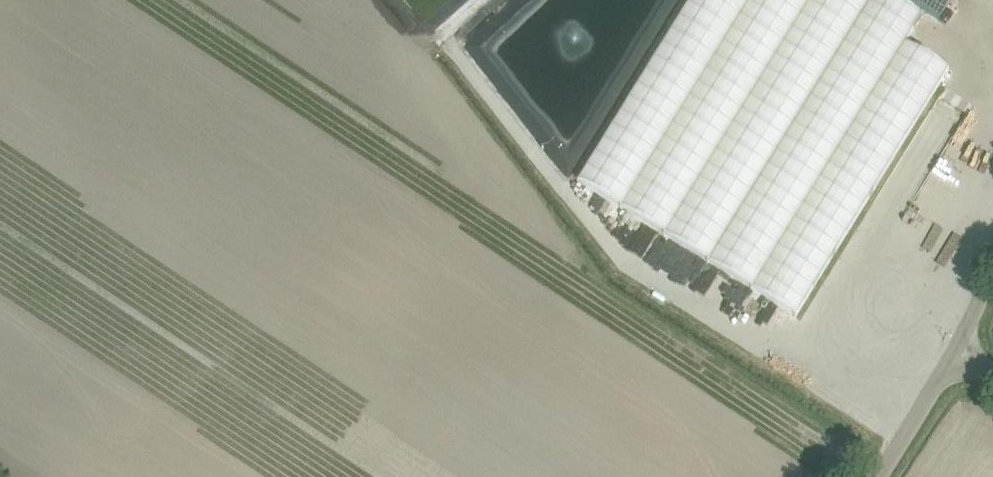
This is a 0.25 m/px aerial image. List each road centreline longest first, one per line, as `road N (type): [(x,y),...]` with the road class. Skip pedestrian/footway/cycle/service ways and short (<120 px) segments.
road 1 (unclassified): [(874,476),(947,363)]

